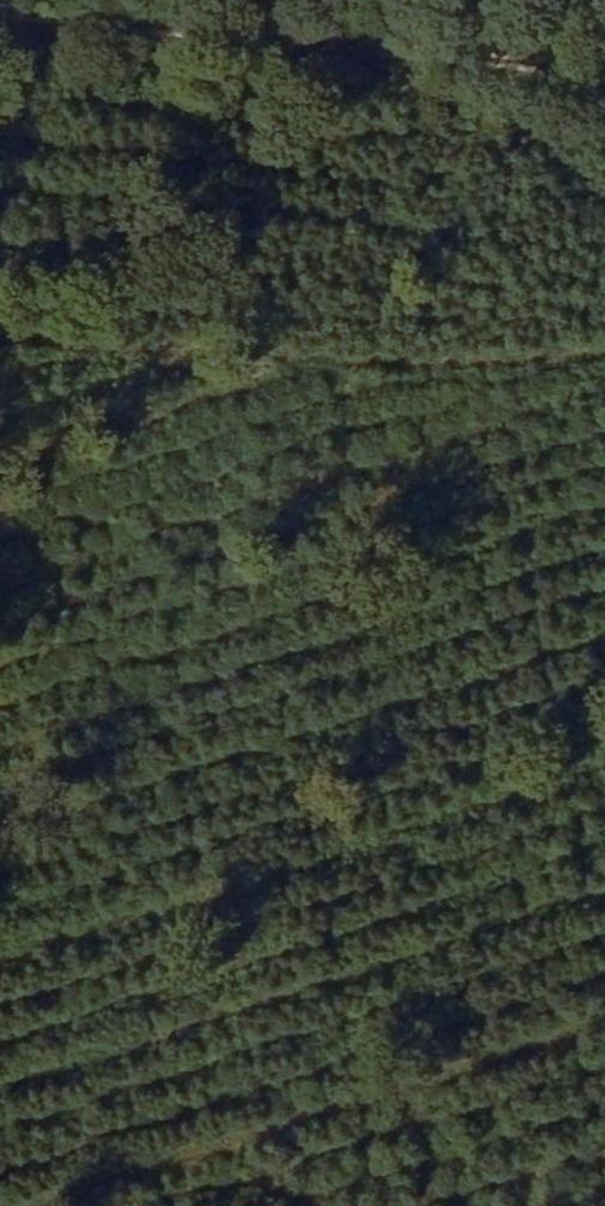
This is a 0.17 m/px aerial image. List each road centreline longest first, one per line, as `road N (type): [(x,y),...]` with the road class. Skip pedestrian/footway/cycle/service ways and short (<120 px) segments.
road 1 (track): [(604,82),(0,13)]

